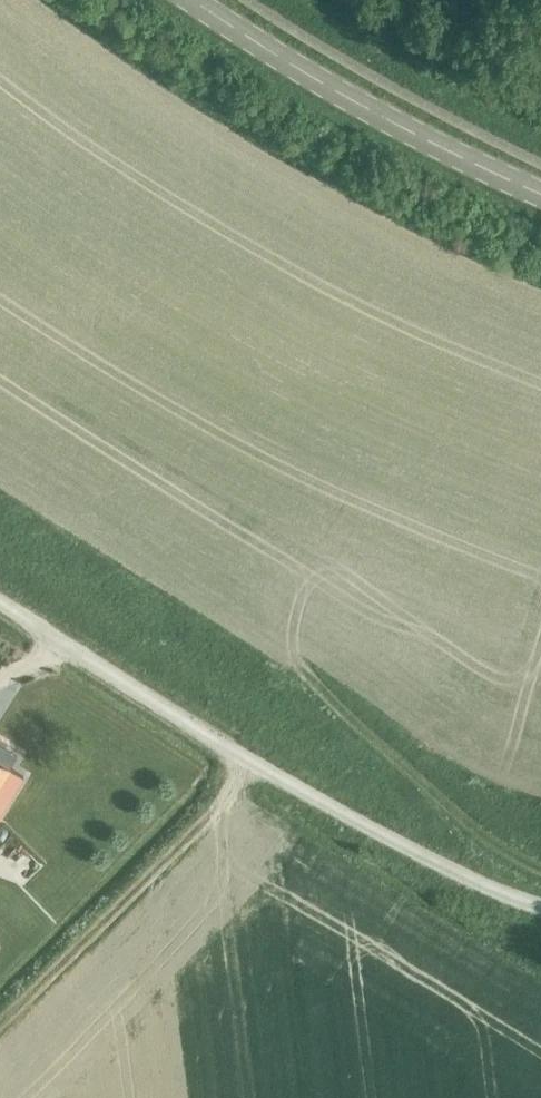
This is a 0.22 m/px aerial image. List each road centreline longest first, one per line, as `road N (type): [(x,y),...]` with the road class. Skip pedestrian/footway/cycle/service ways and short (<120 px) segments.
road 1 (unclassified): [(540,907),(463,877),(238,755),(0,603)]
road 2 (secondary): [(540,197),(321,83),(191,0)]

